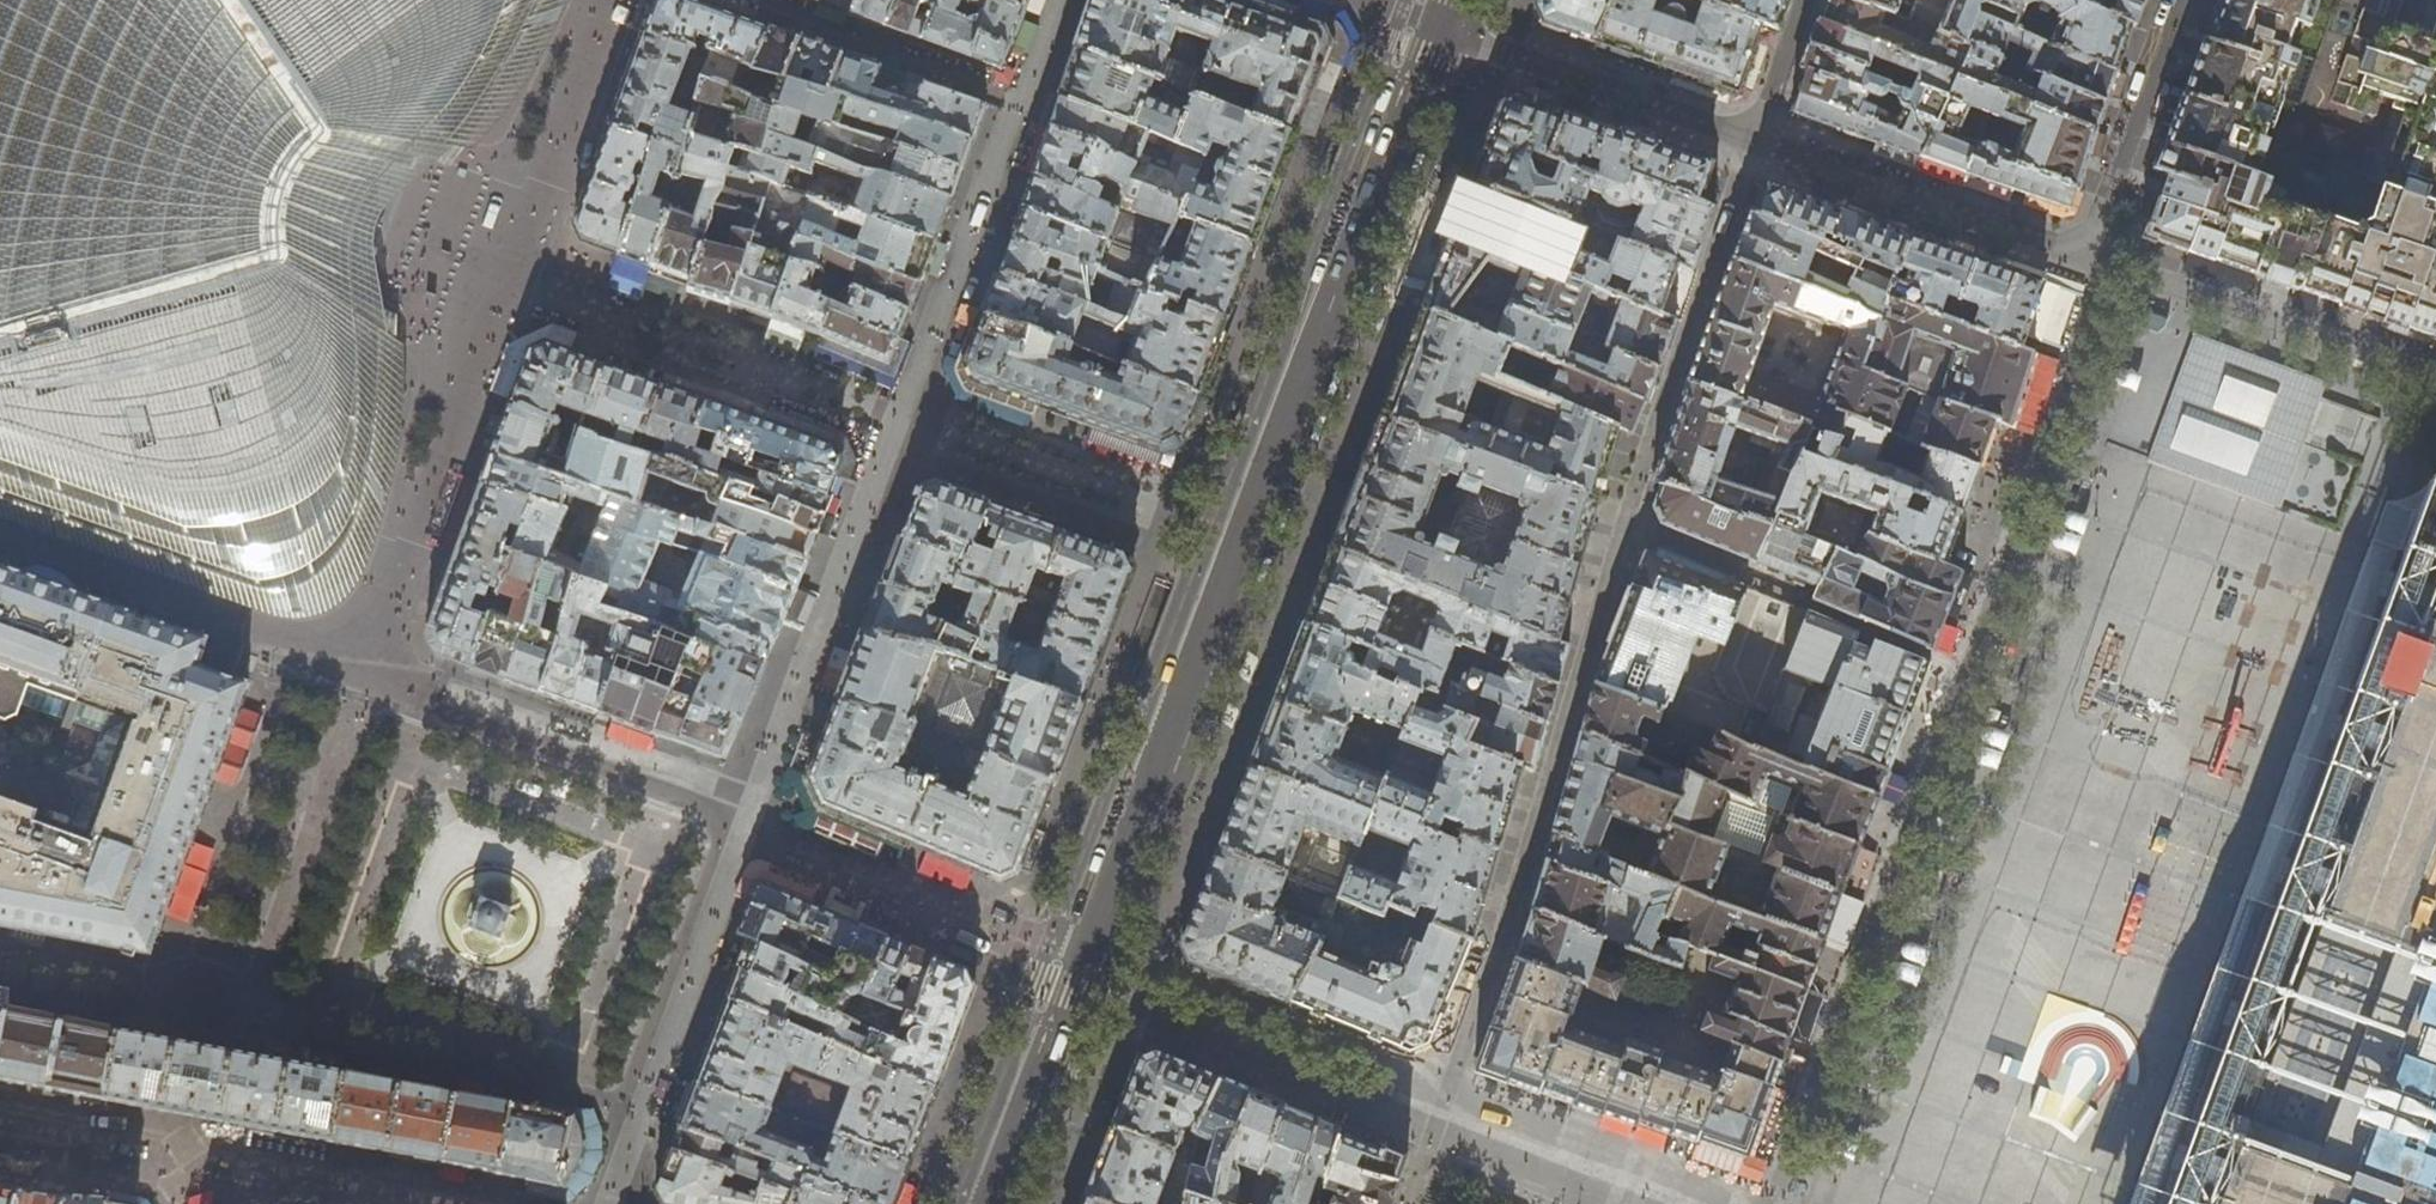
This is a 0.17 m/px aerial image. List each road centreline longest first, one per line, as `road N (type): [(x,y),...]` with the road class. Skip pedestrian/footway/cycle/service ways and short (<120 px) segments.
road 1 (unclassified): [(452,234),(369,578),(367,633),(385,679),(418,724),(461,749),(608,777),(727,815),(1600,1203)]
road 2 (secondary): [(995,1203),(1441,29)]
road 3 (unclassified): [(387,369),(191,822),(166,855),(130,880),(94,891),(47,890),(0,878)]
road 4 (residential): [(2180,0),(2084,256),(1755,138)]
road 5 (unclassified): [(387,369),(343,552),(295,675)]
road 6 (residential): [(1755,138),(1460,36)]
road 7 (unclassified): [(571,0),(452,234)]
road 8 (unclassified): [(452,234),(387,369)]
road 9 (residential): [(1803,0),(1755,138)]

